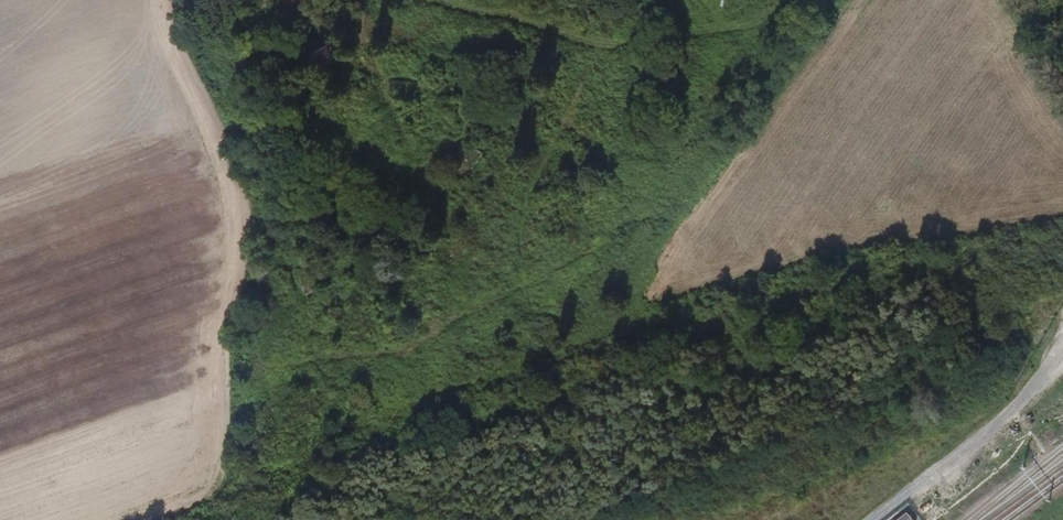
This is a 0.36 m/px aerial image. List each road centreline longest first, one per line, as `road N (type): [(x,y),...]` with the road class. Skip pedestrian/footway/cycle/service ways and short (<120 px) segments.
road 1 (track): [(864,0),(617,42),(443,0)]

